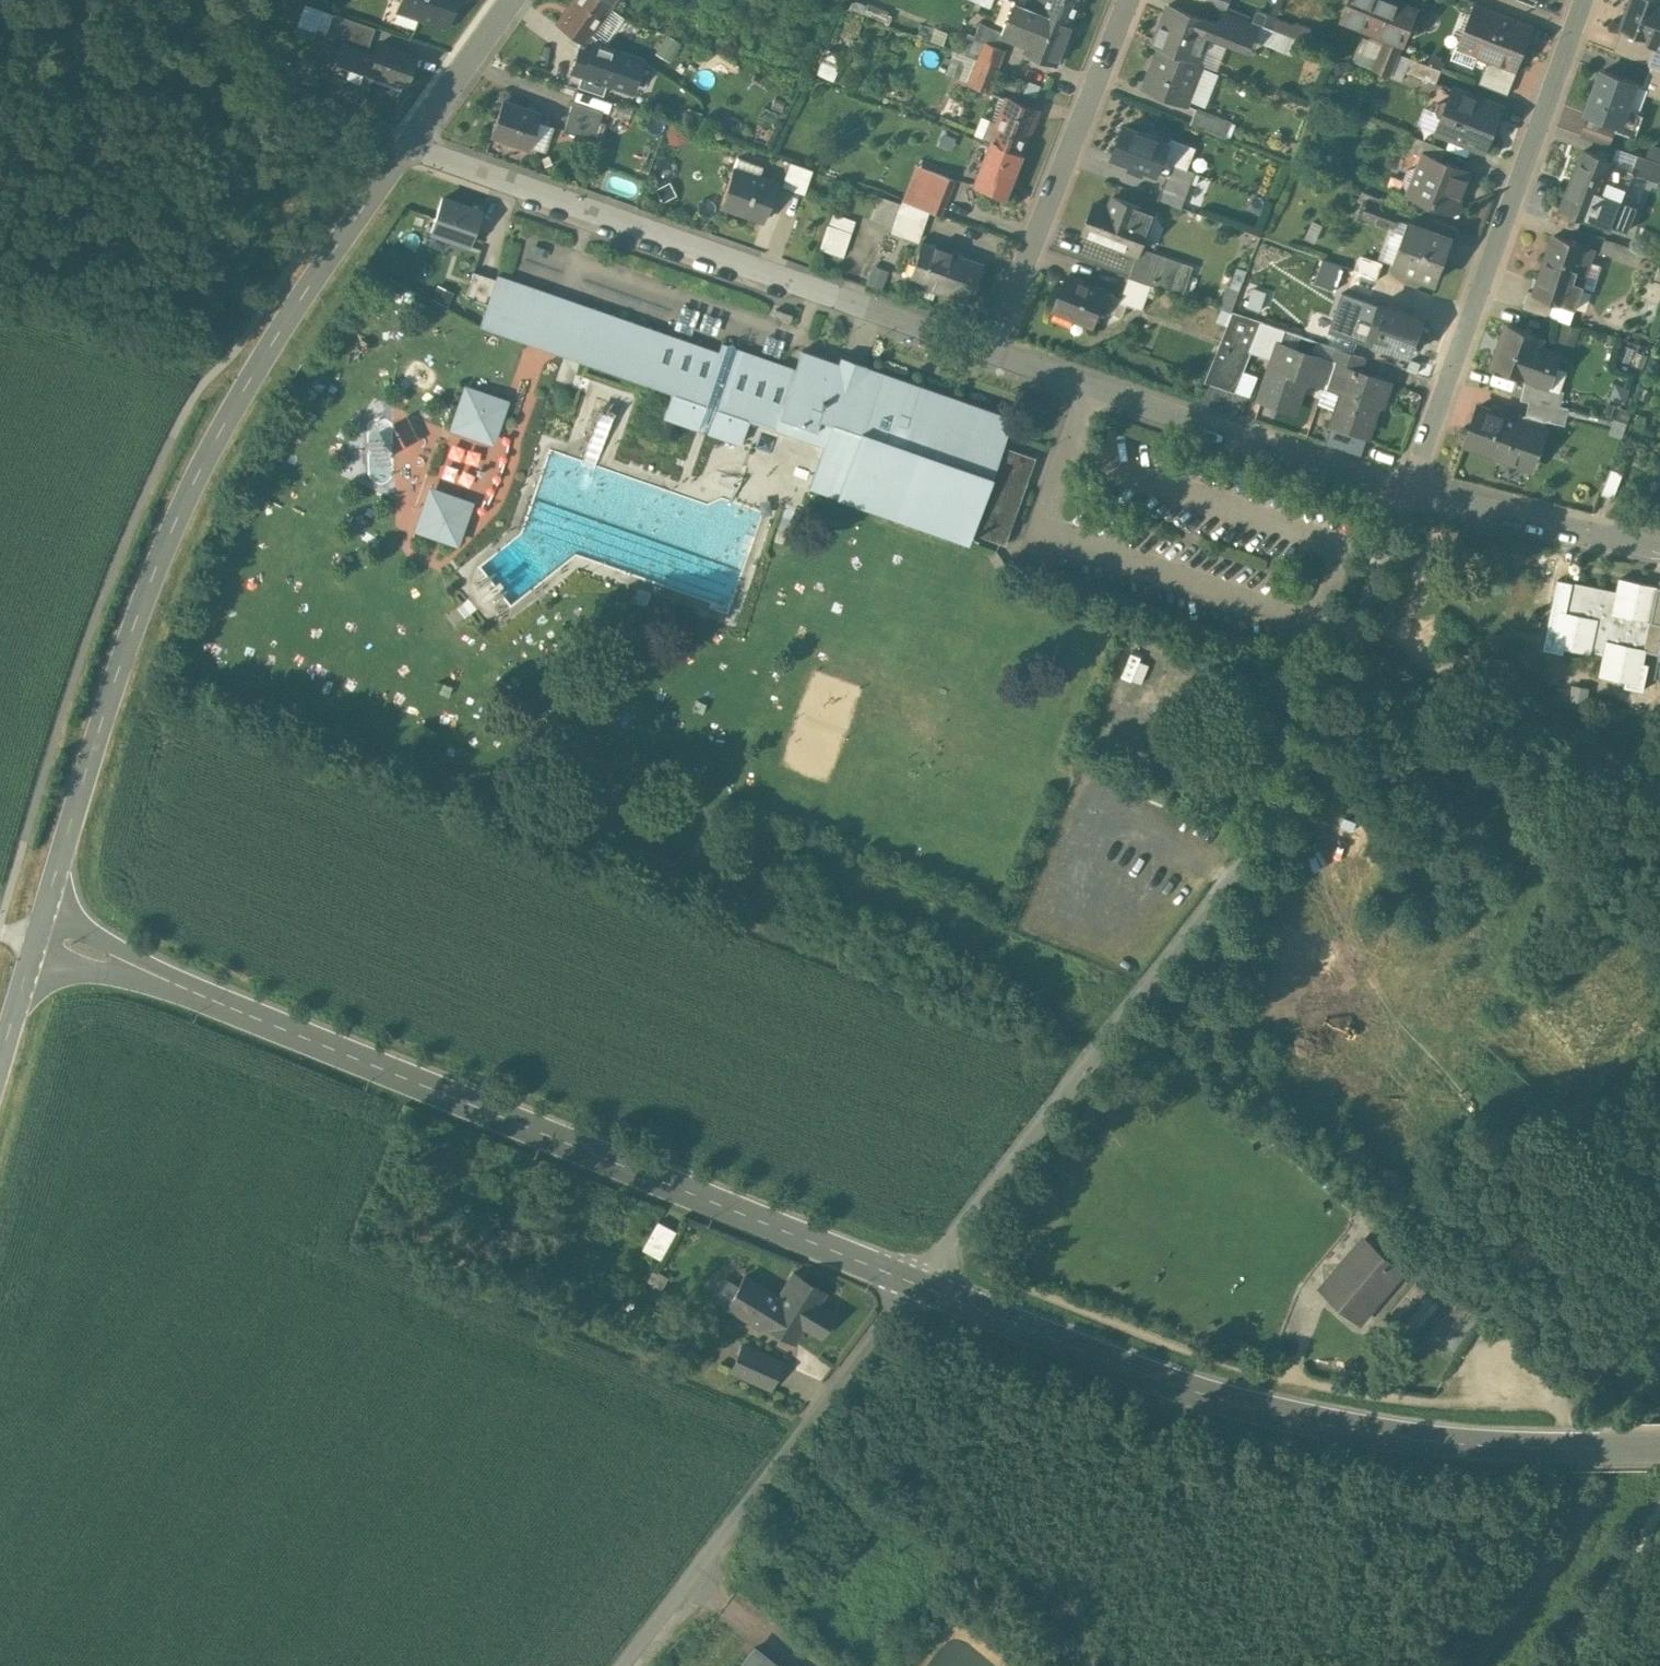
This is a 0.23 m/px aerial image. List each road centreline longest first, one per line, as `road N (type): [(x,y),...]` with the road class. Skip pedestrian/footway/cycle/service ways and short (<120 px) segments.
road 1 (unclassified): [(38,932),(916,1283)]
road 2 (residential): [(916,1283),(1267,837),(1409,488)]
road 3 (tertiary): [(38,932),(122,658),(175,525),(246,384),(410,140)]
road 4 (residential): [(410,140),(990,350)]
road 5 (unclassified): [(916,1283),(1168,1383),(1367,1431),(1481,1447)]
road 6 (residential): [(1409,488),(1584,0)]
road 7 (unclassified): [(624,1665),(916,1283)]
road 8 (residential): [(990,350),(1409,488)]
road 9 (track): [(0,1),(410,140)]
road 10 (residential): [(990,350),(1128,0)]
road 11 (residential): [(1409,488),(1659,547)]
road 12 (residential): [(1481,1447),(1659,1445)]
road 13 (tertiary): [(410,140),(510,0)]
road 14 (tertiary): [(0,1059),(38,932)]

